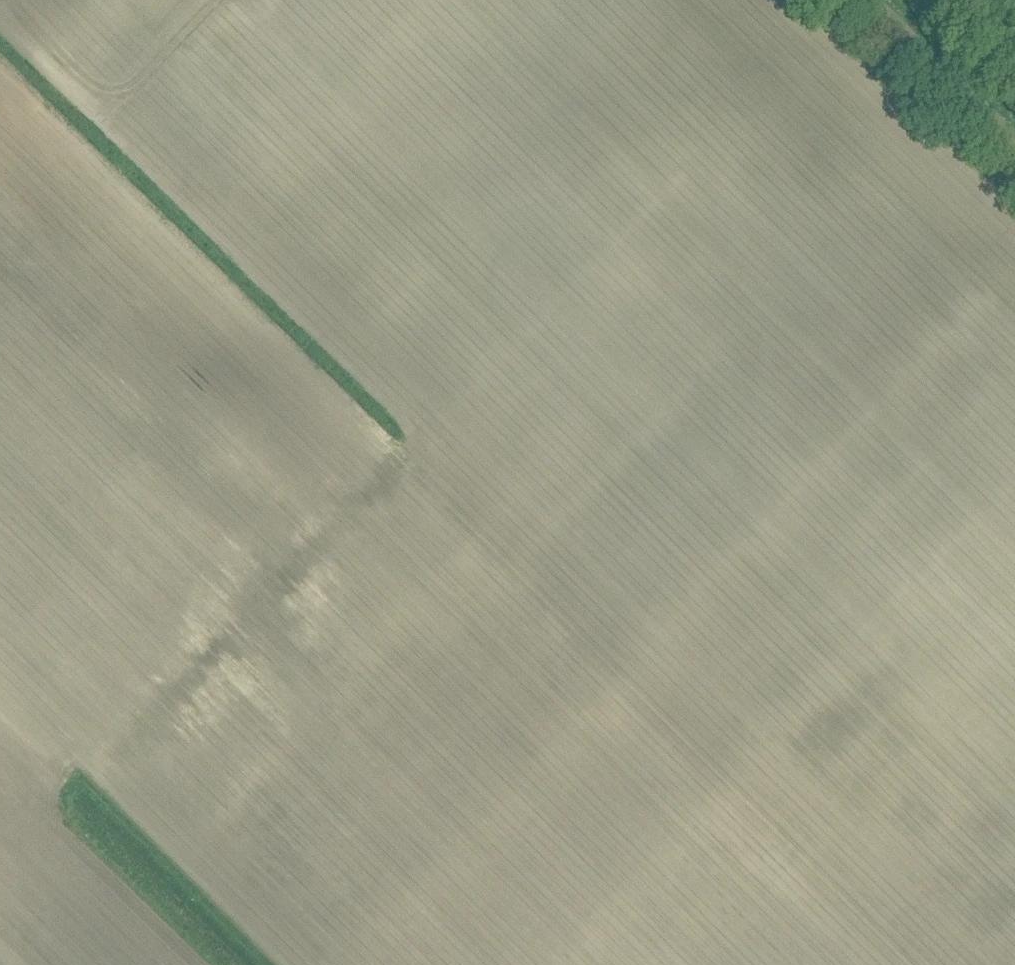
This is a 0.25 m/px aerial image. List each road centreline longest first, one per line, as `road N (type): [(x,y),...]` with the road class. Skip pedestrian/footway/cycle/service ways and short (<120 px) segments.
road 1 (unclassified): [(1014,143),(868,0)]

